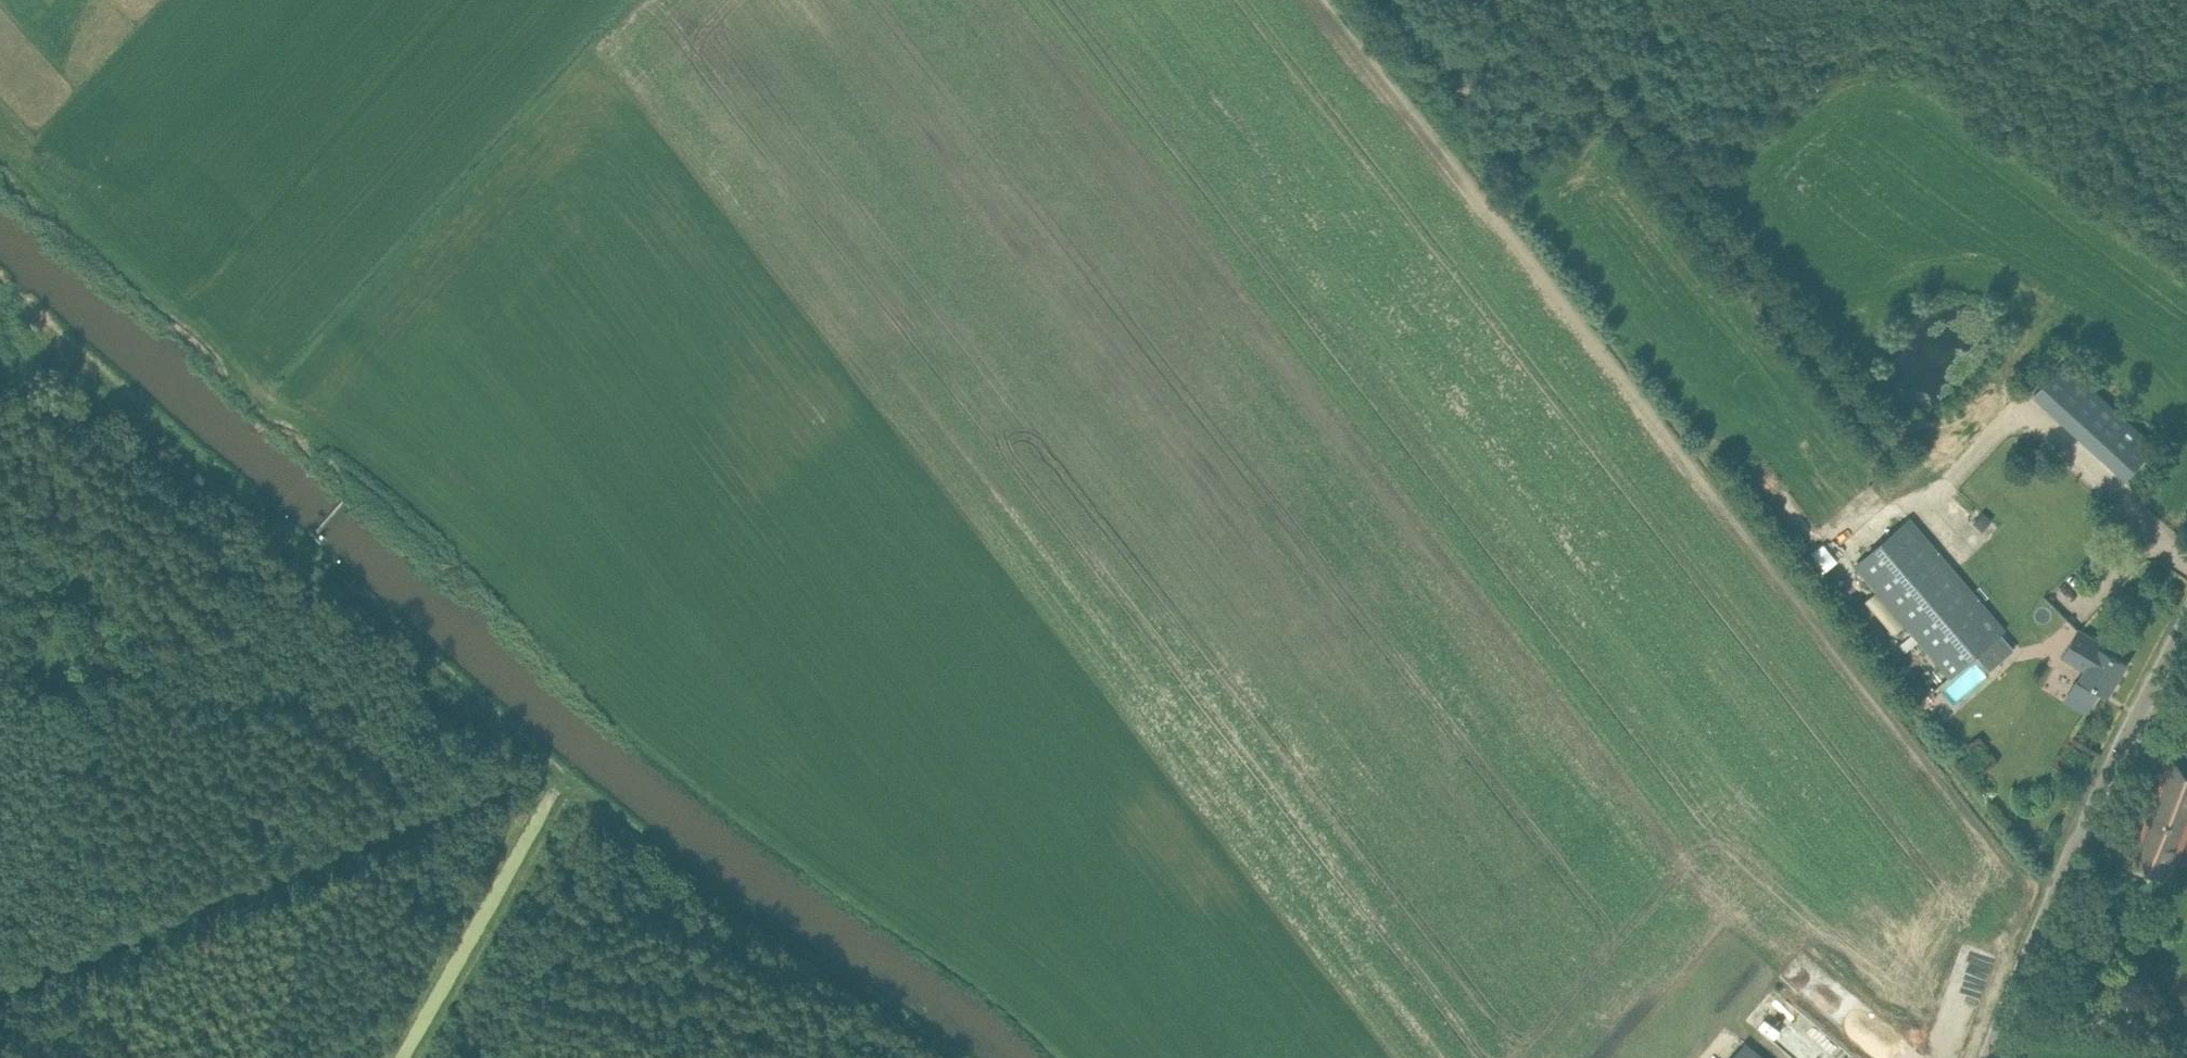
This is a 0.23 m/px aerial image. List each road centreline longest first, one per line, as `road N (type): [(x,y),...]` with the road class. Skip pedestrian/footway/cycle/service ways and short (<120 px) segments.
road 1 (unclassified): [(1975,1057),(2081,804),(2186,600)]

